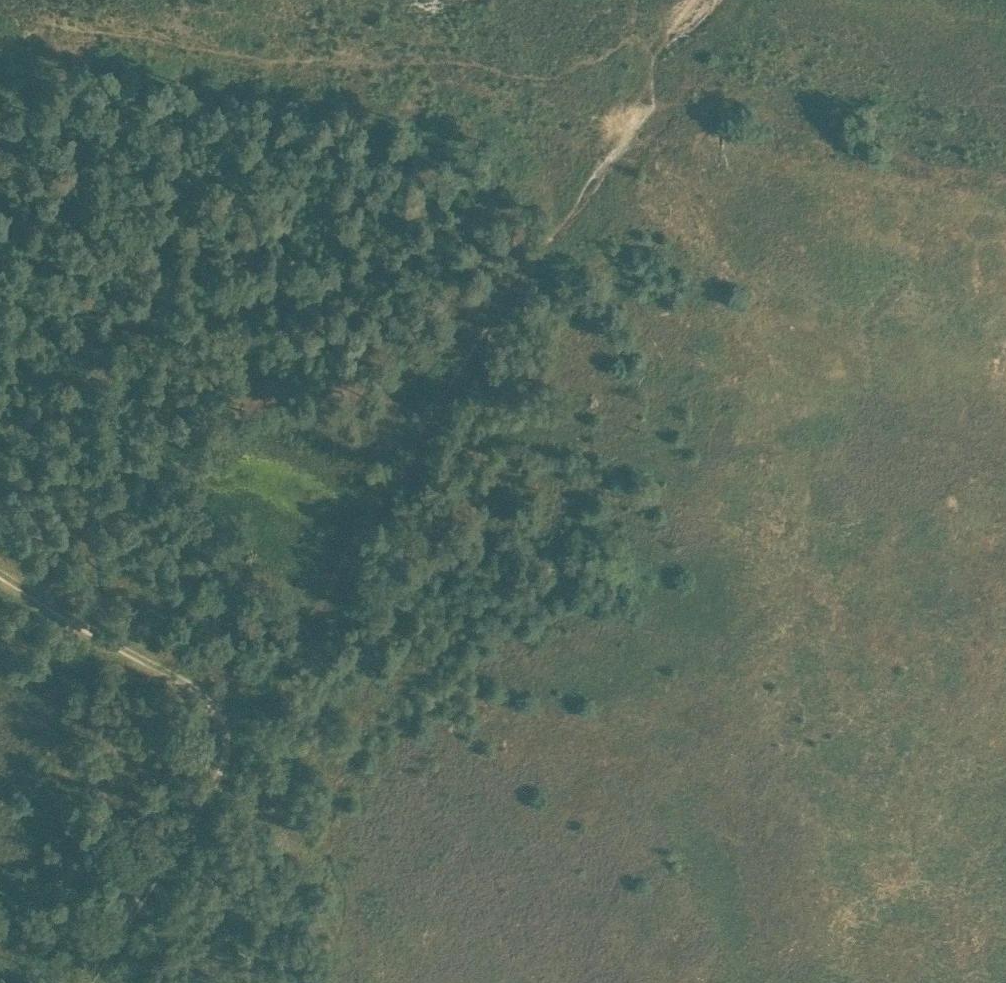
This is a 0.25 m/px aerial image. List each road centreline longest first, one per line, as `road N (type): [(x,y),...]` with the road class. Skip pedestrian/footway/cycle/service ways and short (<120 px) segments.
road 1 (track): [(258,712),(89,982)]
road 2 (track): [(0,560),(258,712)]

